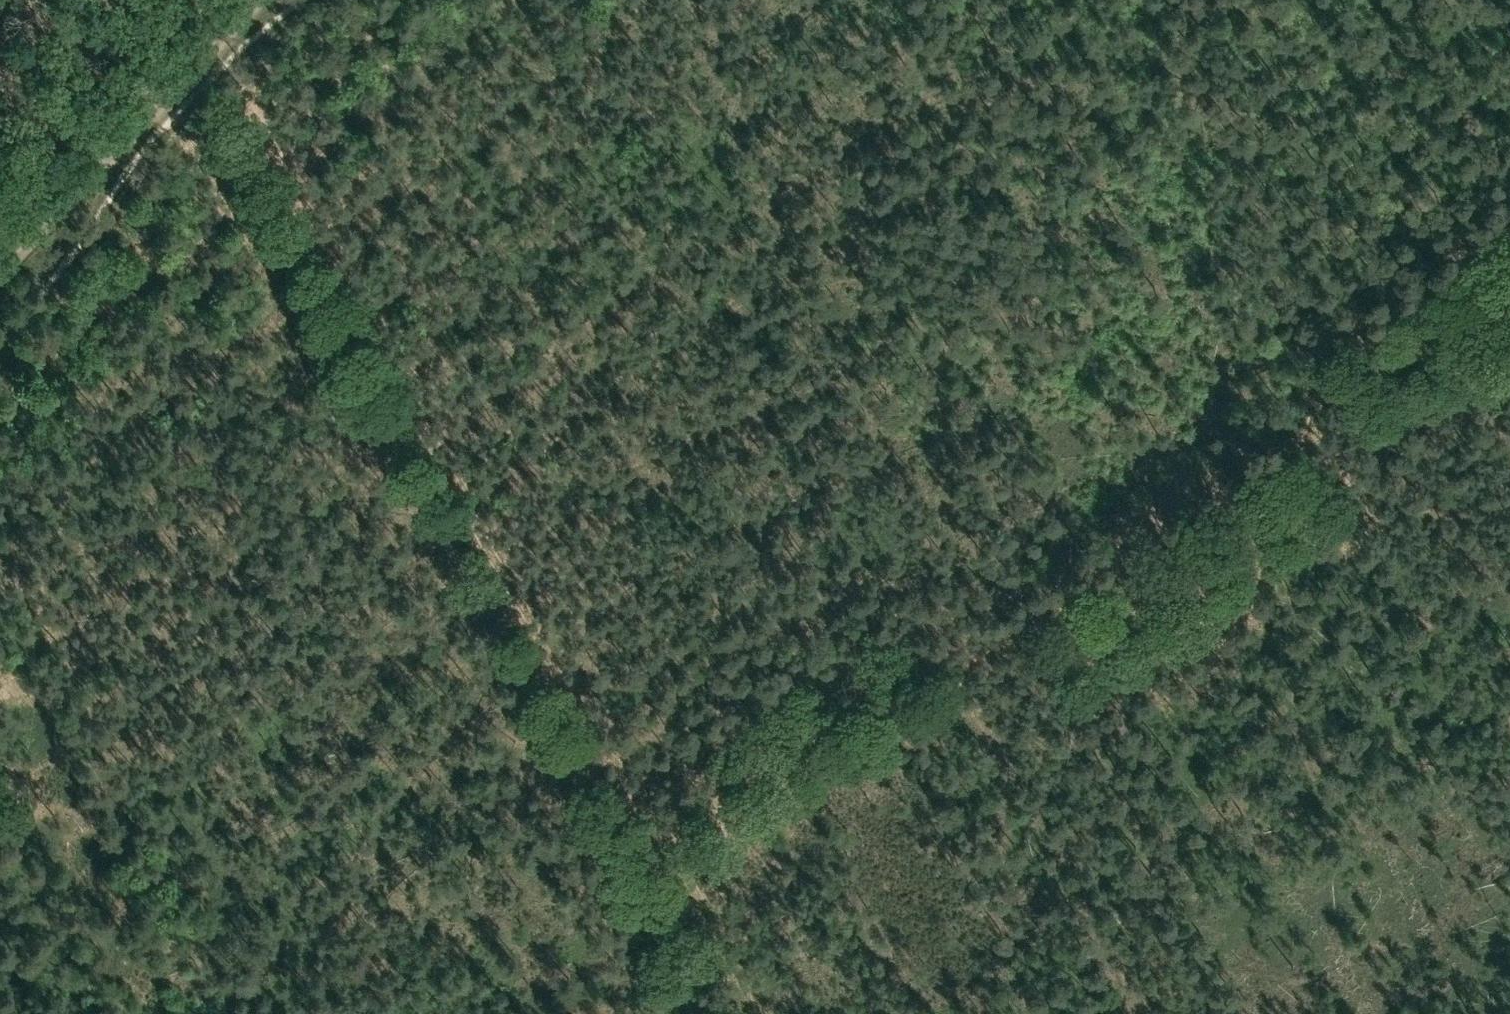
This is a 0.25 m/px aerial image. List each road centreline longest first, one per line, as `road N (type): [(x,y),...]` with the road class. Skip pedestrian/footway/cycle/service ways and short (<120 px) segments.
road 1 (track): [(0,281),(267,0)]

